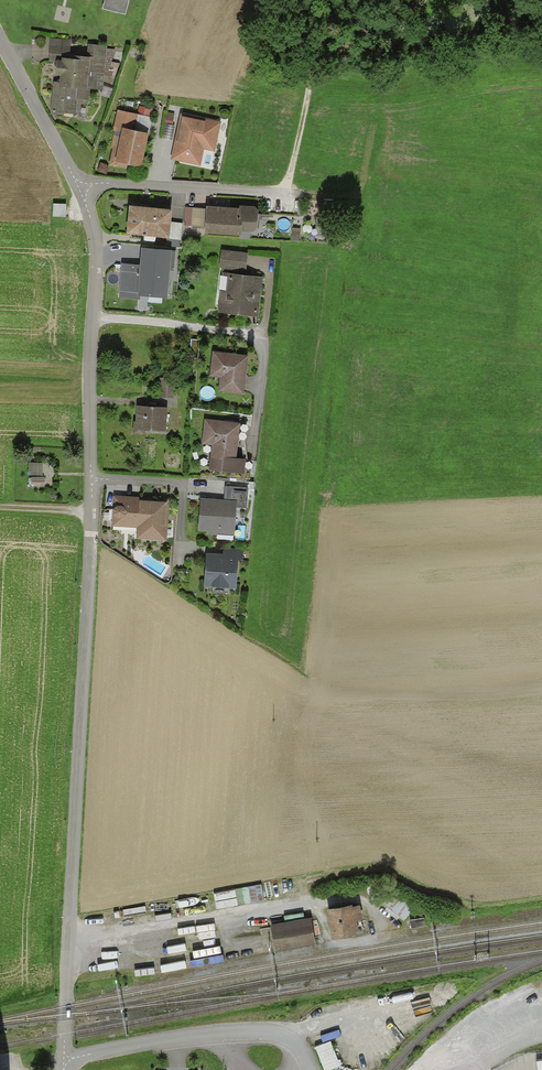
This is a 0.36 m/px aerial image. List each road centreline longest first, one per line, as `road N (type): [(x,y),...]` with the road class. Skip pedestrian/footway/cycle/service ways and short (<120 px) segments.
road 1 (unclassified): [(0,37),(81,189),(95,257),(92,512),(69,932)]
road 2 (track): [(422,0),(388,42),(315,47),(285,196)]
road 3 (residential): [(62,1063),(167,1037),(269,1032),(293,1038),(315,1069)]
road 4 (unclassified): [(62,1063),(69,932)]

